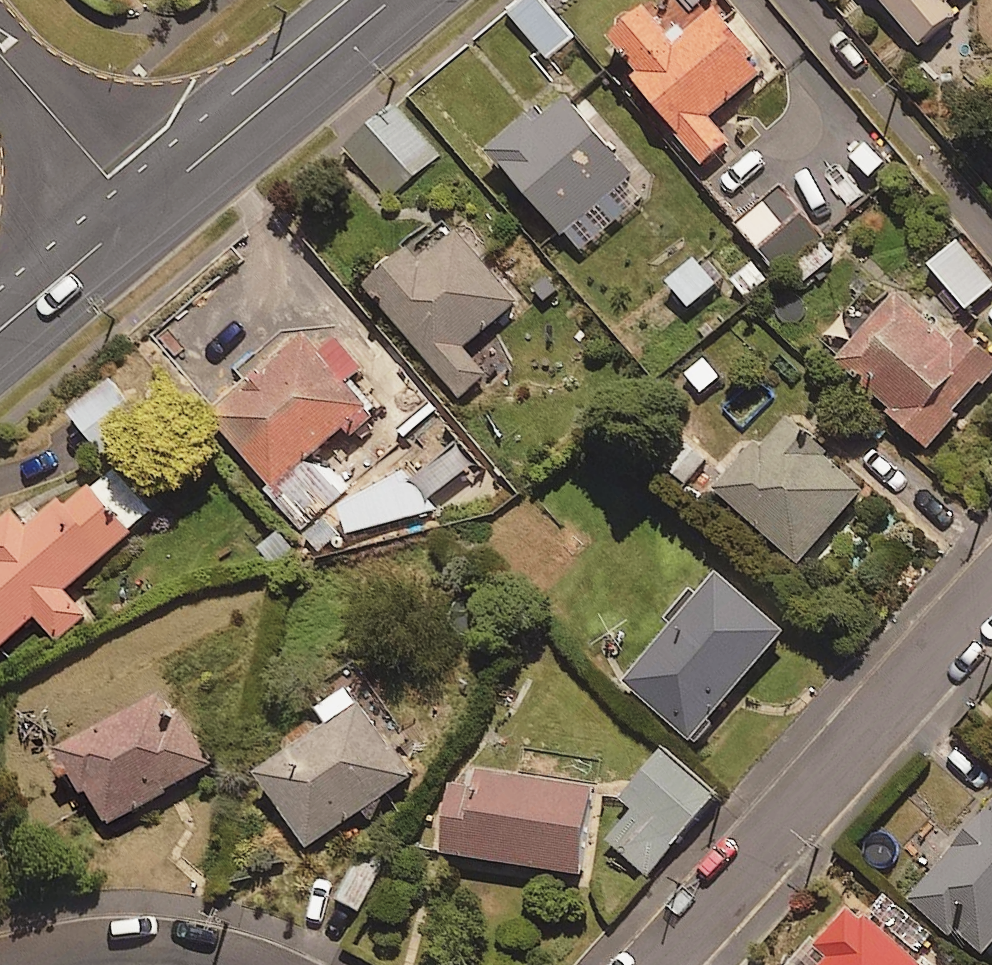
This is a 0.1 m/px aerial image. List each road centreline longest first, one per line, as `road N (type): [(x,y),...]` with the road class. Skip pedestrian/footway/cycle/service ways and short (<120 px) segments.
road 1 (residential): [(991,587),(654,964)]
road 2 (tertiary): [(137,215),(394,0)]
road 3 (residential): [(0,55),(137,215)]
road 4 (tertiary): [(0,330),(137,215)]
road 5 (residential): [(78,964),(222,964)]

